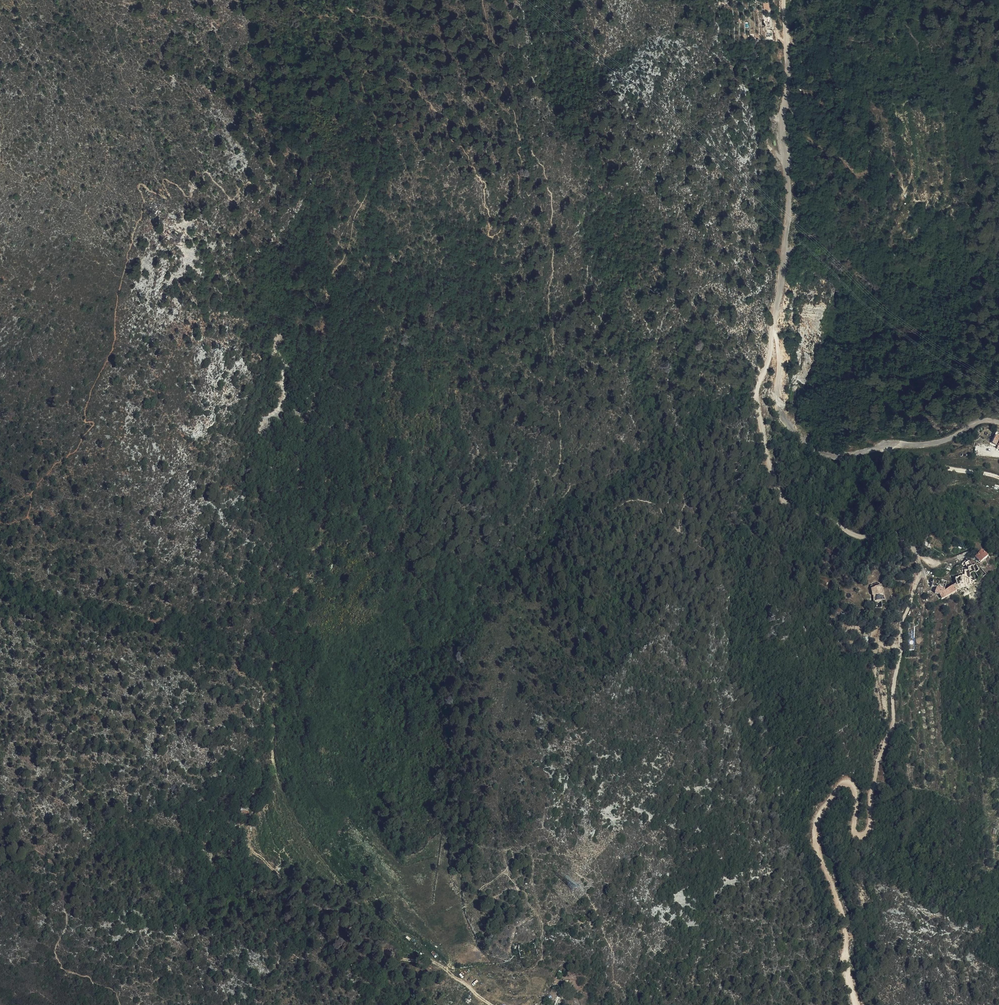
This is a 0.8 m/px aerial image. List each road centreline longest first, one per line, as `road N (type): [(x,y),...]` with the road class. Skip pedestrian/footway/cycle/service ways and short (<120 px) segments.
road 1 (track): [(773,334),(757,403),(771,474),(790,504),(852,534),(900,540),(922,560),(901,626),(890,736),(868,825),(860,833),(858,792),(845,782),(817,823),(818,851),(849,934),(855,1004)]
road 2 (track): [(784,0),(790,189),(773,334)]
road 3 (track): [(998,423),(981,422),(924,445),(820,453),(784,417),(773,334)]
road 4 (track): [(489,1004),(434,962),(394,957),(329,916),(251,852)]
road 5 (track): [(883,447),(998,477)]

